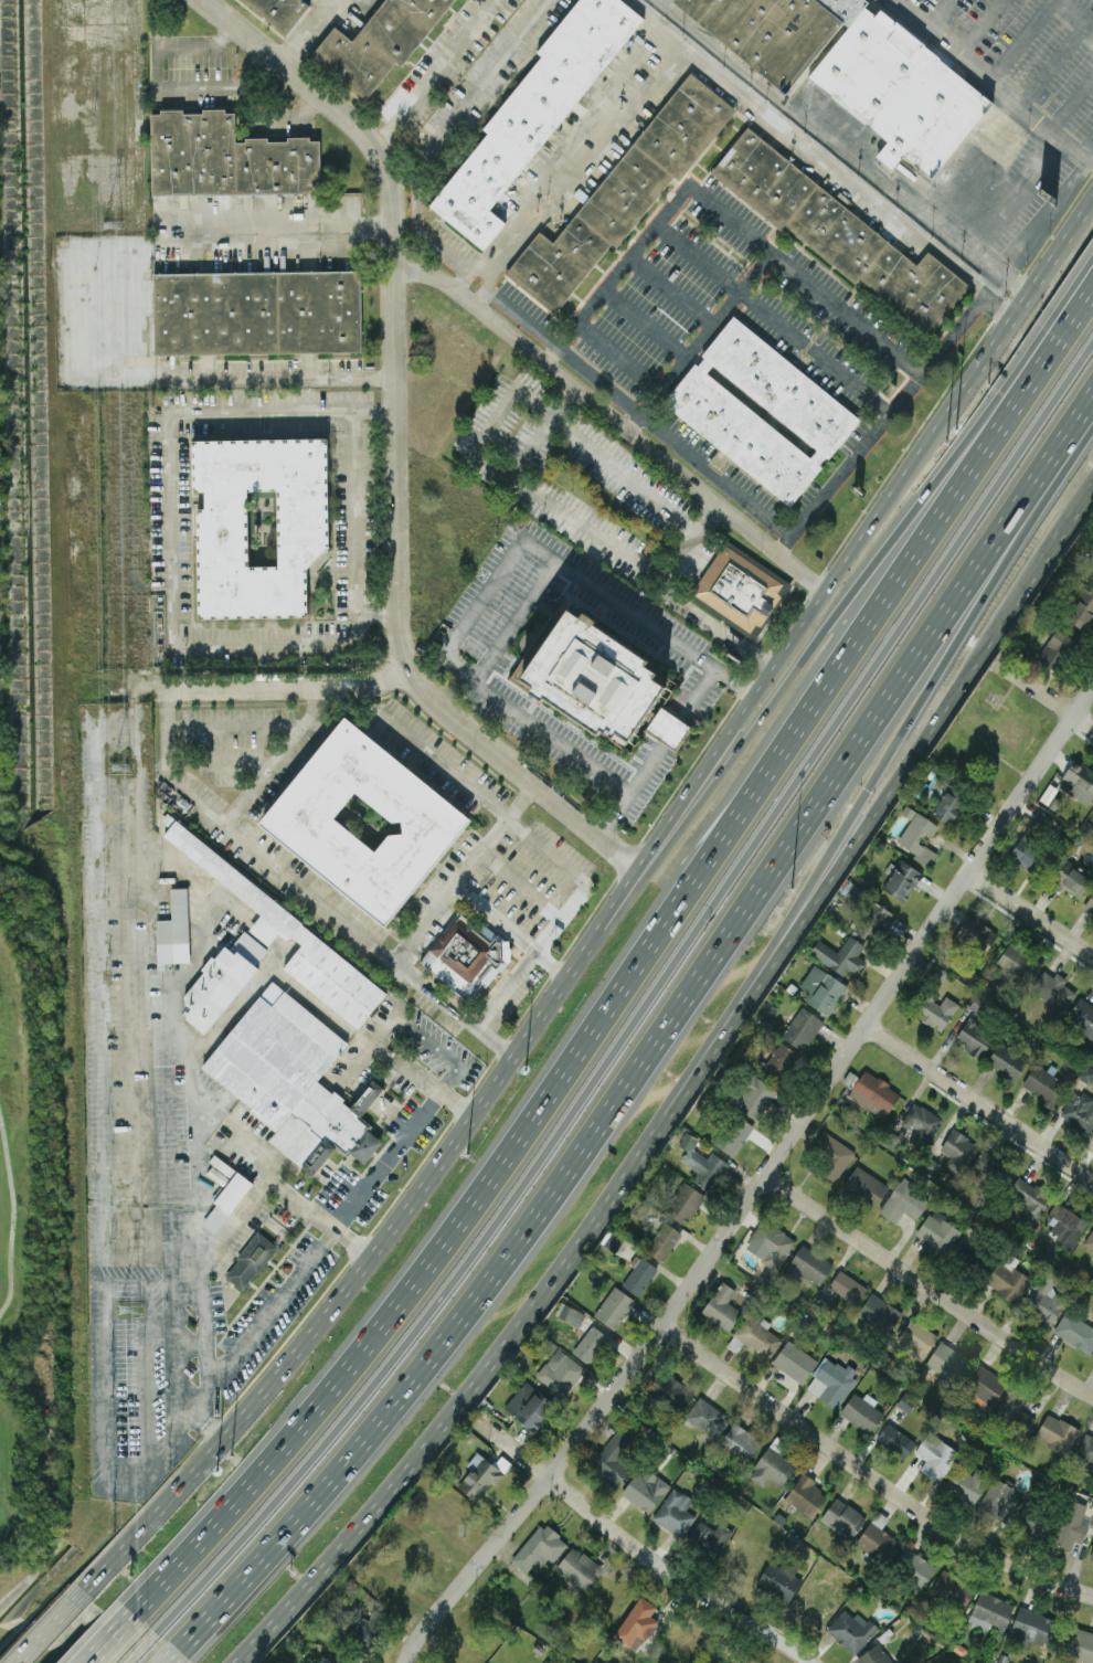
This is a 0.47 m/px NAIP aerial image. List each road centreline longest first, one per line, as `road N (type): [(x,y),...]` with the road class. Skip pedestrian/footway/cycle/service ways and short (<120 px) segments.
road 1 (motorway): [(1092,282),(970,474),(384,1325),(273,1465),(127,1625)]
road 2 (motorway): [(1092,348),(431,1321),(150,1643)]
road 3 (motorway): [(173,1662),(322,1503),(426,1374),(987,572)]
road 4 (residential): [(1092,685),(768,1178),(552,1481),(405,1662)]
road 5 (residential): [(206,0),(375,142),(391,189),(412,677),(637,868)]
road 6 (primary): [(237,1662),(369,1517),(569,1260),(783,954),(859,825)]
road 7 (motorway): [(1092,255),(606,930),(584,946)]
road 8 (primary): [(584,946),(373,1253),(225,1434),(82,1588)]
road 9 (primary): [(949,412),(584,946)]
road 10 (residential): [(1092,1597),(946,1532),(662,1325)]
road 11 (residential): [(806,1662),(618,1539),(480,1424)]
road 12 (residential): [(1092,1396),(768,1178)]
road 13 (primary): [(859,825),(1041,560)]
road 14 (motorway): [(859,825),(987,572)]
road 15 (residential): [(412,677),(137,688)]
road 16 (residential): [(1092,1180),(868,1024)]
road 17 (primary): [(1092,204),(949,412)]
road 18 (motorway): [(987,572),(1092,419)]
road 19 (residential): [(1092,955),(969,871)]

